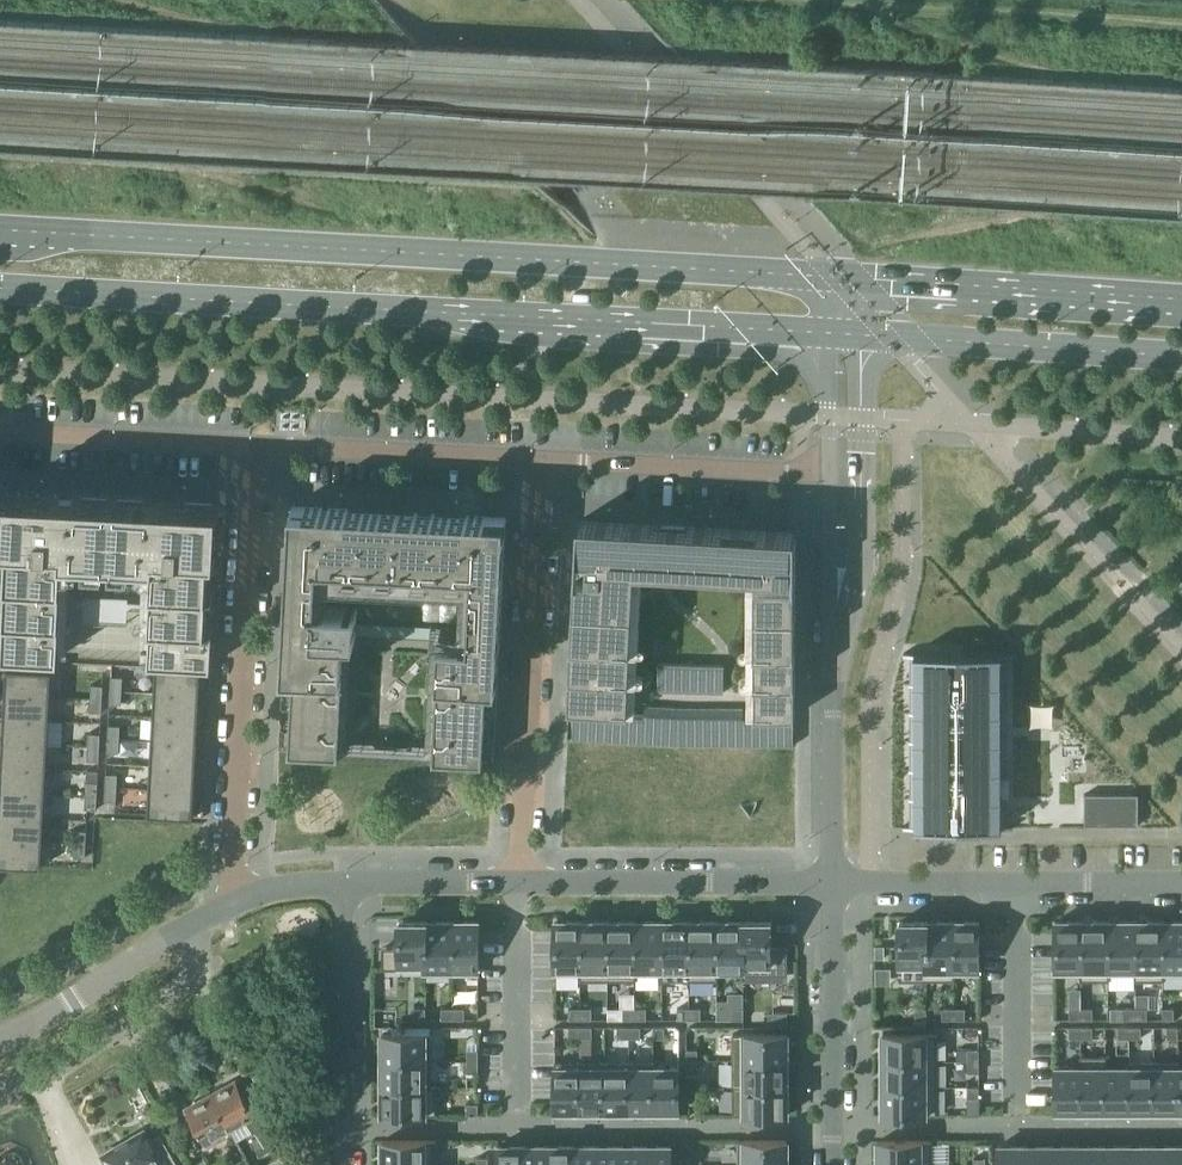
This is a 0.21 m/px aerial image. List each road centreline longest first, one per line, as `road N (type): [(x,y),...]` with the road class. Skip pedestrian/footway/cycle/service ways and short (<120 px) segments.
road 1 (secondary): [(835,278),(0,228)]
road 2 (secondary): [(0,287),(835,332)]
road 3 (residential): [(235,906),(252,441)]
road 4 (unclassified): [(540,459),(521,884)]
road 5 (residential): [(834,474),(832,882)]
road 6 (residential): [(832,882),(1181,884)]
road 7 (secondary): [(835,332),(1181,358)]
road 8 (secondary): [(1181,303),(835,278)]
road 9 (unclassified): [(832,882),(521,884)]
road 10 (residential): [(834,474),(540,459)]
road 11 (residential): [(540,459),(252,441)]
road 12 (residential): [(342,1164),(345,882)]
road 13 (residential): [(832,882),(831,1164)]
road 14 (unclassified): [(235,906),(0,1041)]
road 15 (residential): [(252,441),(0,426)]
road 16 (unclassified): [(521,884),(345,882)]
road 17 (residential): [(835,332),(834,474)]

